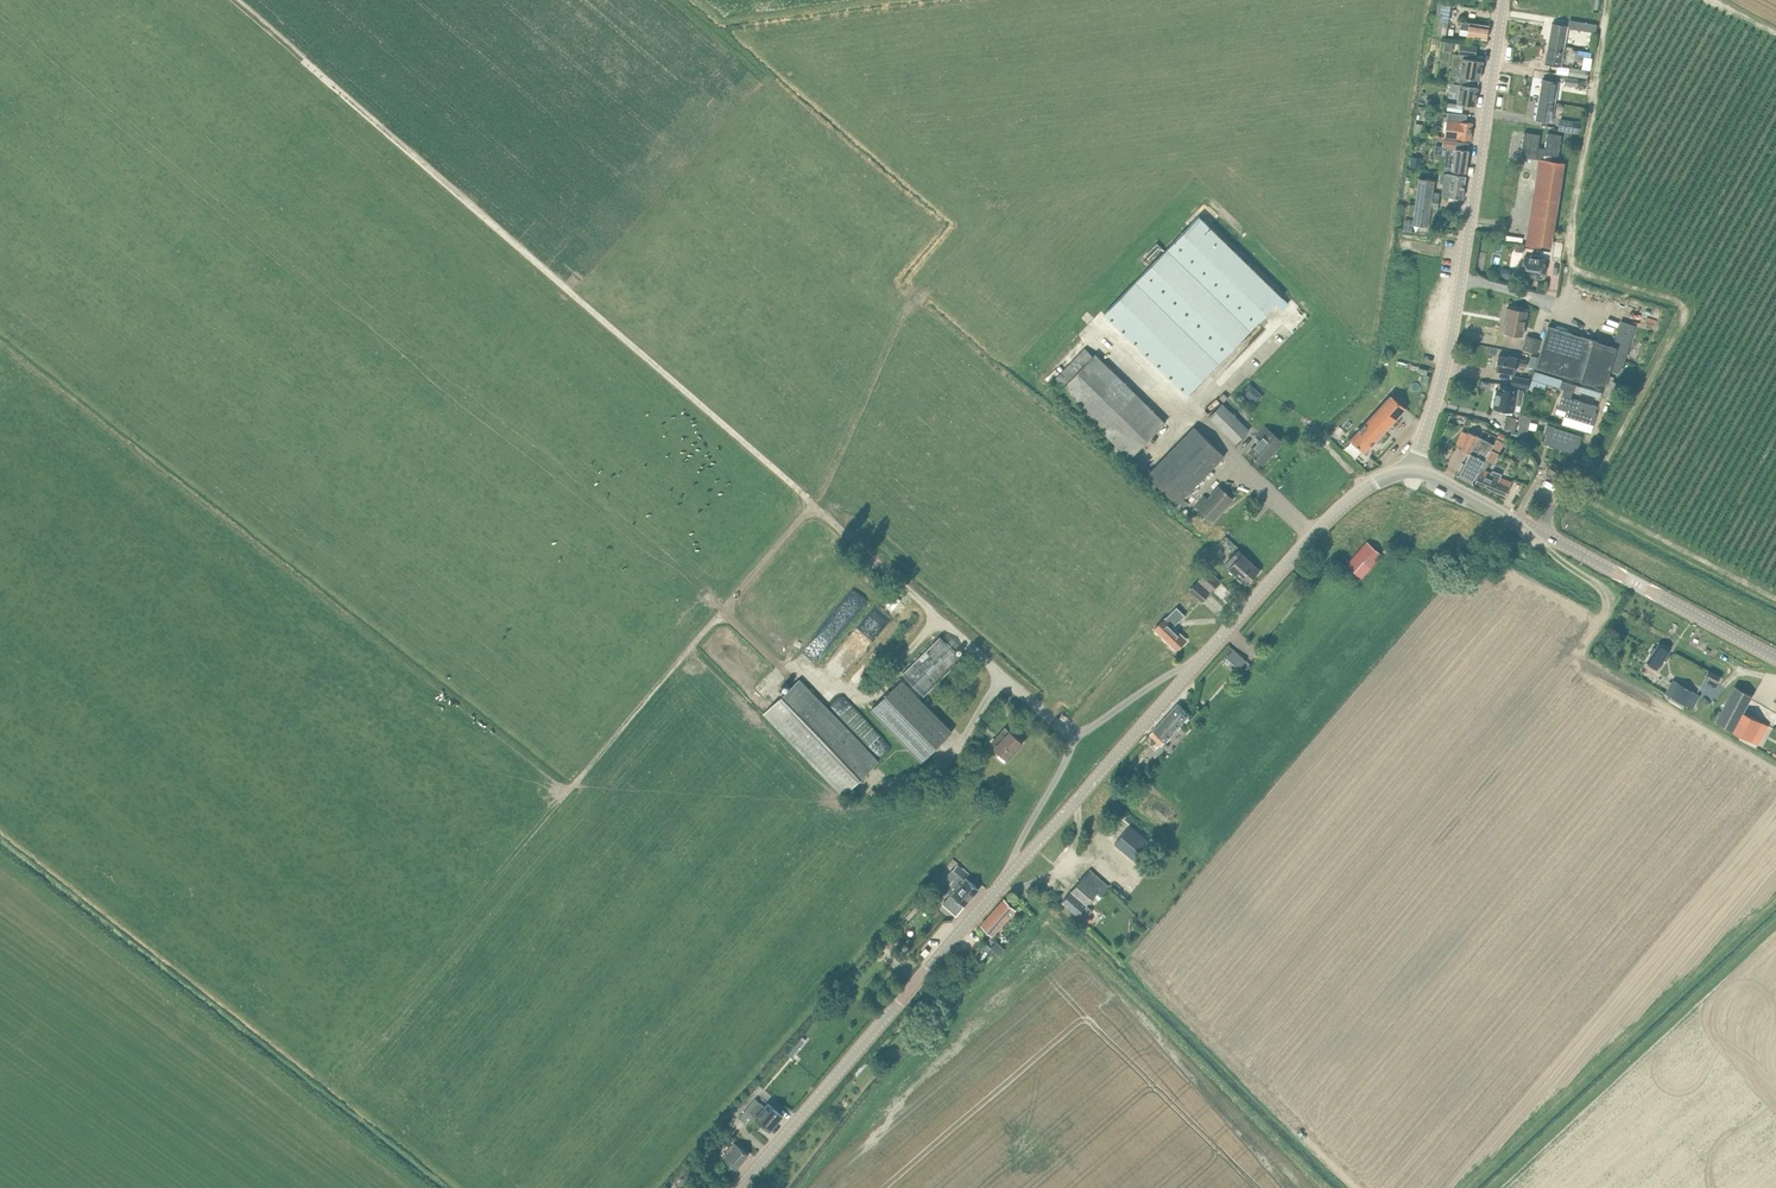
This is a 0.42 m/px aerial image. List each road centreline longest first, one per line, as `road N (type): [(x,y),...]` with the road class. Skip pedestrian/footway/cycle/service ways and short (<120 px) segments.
road 1 (secondary): [(739,1187),(1345,504),(1410,471)]
road 2 (unclassified): [(1410,471),(1446,362),(1503,0)]
road 3 (secondary): [(1775,658),(1410,471)]

